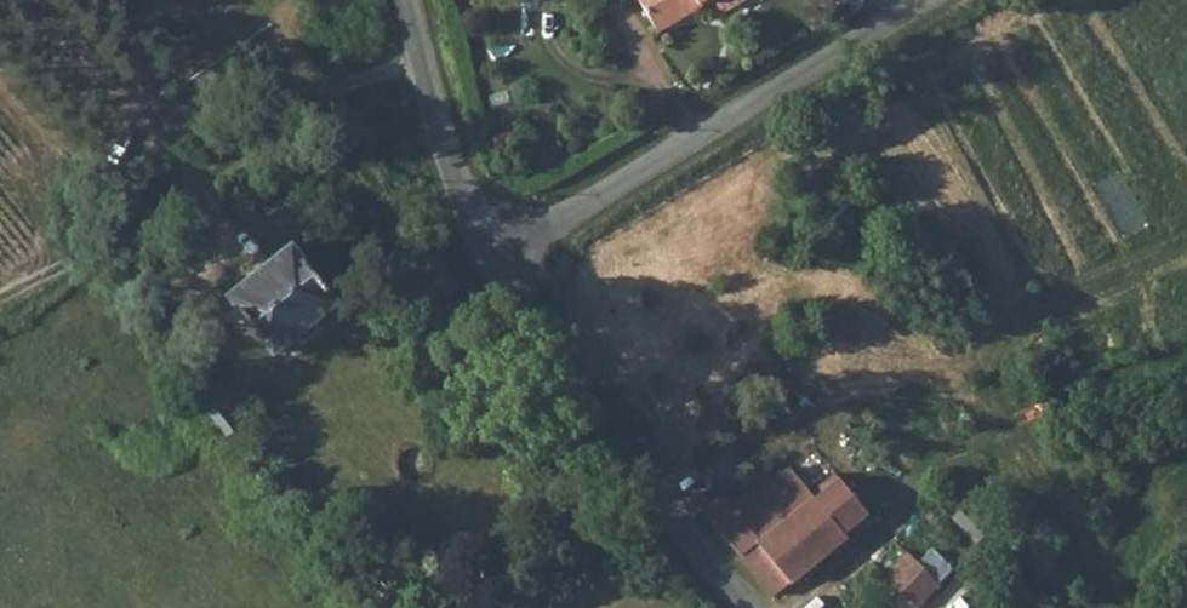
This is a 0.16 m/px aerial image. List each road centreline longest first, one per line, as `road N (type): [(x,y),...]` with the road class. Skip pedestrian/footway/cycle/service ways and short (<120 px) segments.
road 1 (residential): [(488,252),(606,195),(943,0)]
road 2 (track): [(0,300),(415,48)]
road 3 (unclassified): [(488,252),(625,457),(743,607)]
road 4 (unclassified): [(404,0),(458,194),(488,252)]

